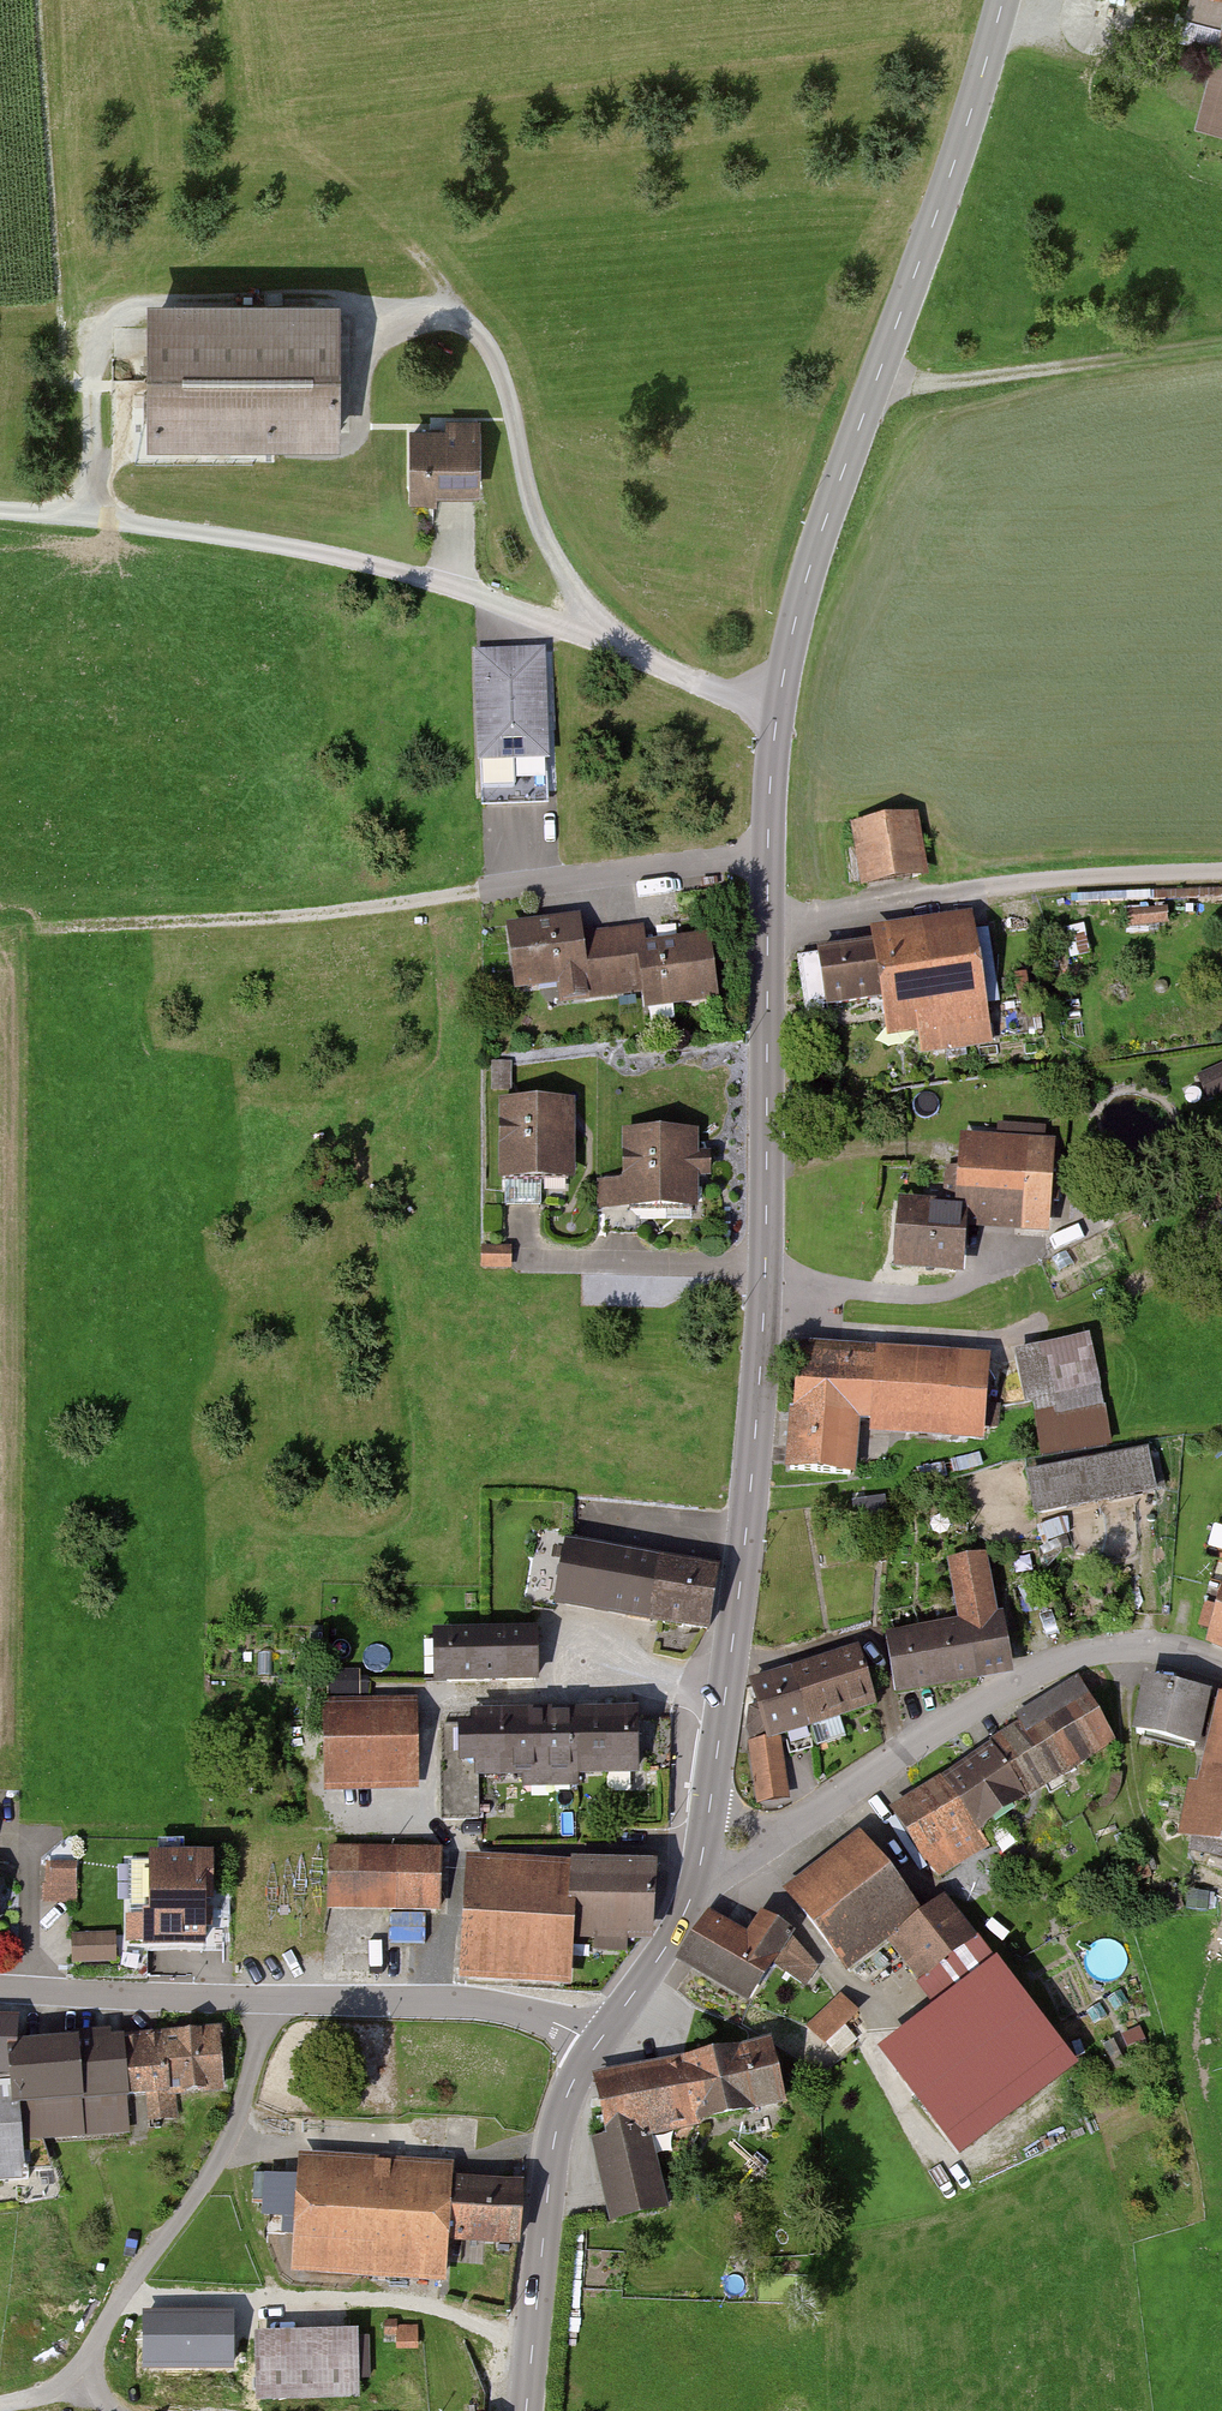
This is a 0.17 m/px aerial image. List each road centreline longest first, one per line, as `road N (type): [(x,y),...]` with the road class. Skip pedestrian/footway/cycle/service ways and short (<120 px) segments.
road 1 (track): [(619,646),(546,542),(501,374),(472,326),(399,301),(149,300),(98,363),(81,465),(60,510)]
road 2 (tertiary): [(1002,0),(794,629),(777,712),(767,849)]
road 3 (track): [(0,505),(222,533),(428,576),(619,646)]
road 4 (residential): [(596,2044),(552,2020),(476,2003),(0,1988)]
road 5 (tertiary): [(767,1254),(736,1636),(713,1790)]
road 6 (residential): [(1221,1664),(1153,1648),(1047,1665),(792,1831)]
road 7 (track): [(1221,874),(976,889),(766,930)]
road 8 (track): [(37,919),(297,912),(486,884)]
road 9 (tertiary): [(767,849),(767,1254)]
road 10 (tertiary): [(596,2044),(561,2112),(553,2154),(529,2410)]
road 11 (track): [(874,390),(1064,371),(1221,342)]
road 12 (residential): [(767,849),(486,884)]
road 13 (residential): [(767,1254),(529,1249)]
road 14 (tertiary): [(694,1892),(673,1939),(596,2044)]
road 15 (track): [(619,646),(777,712)]

